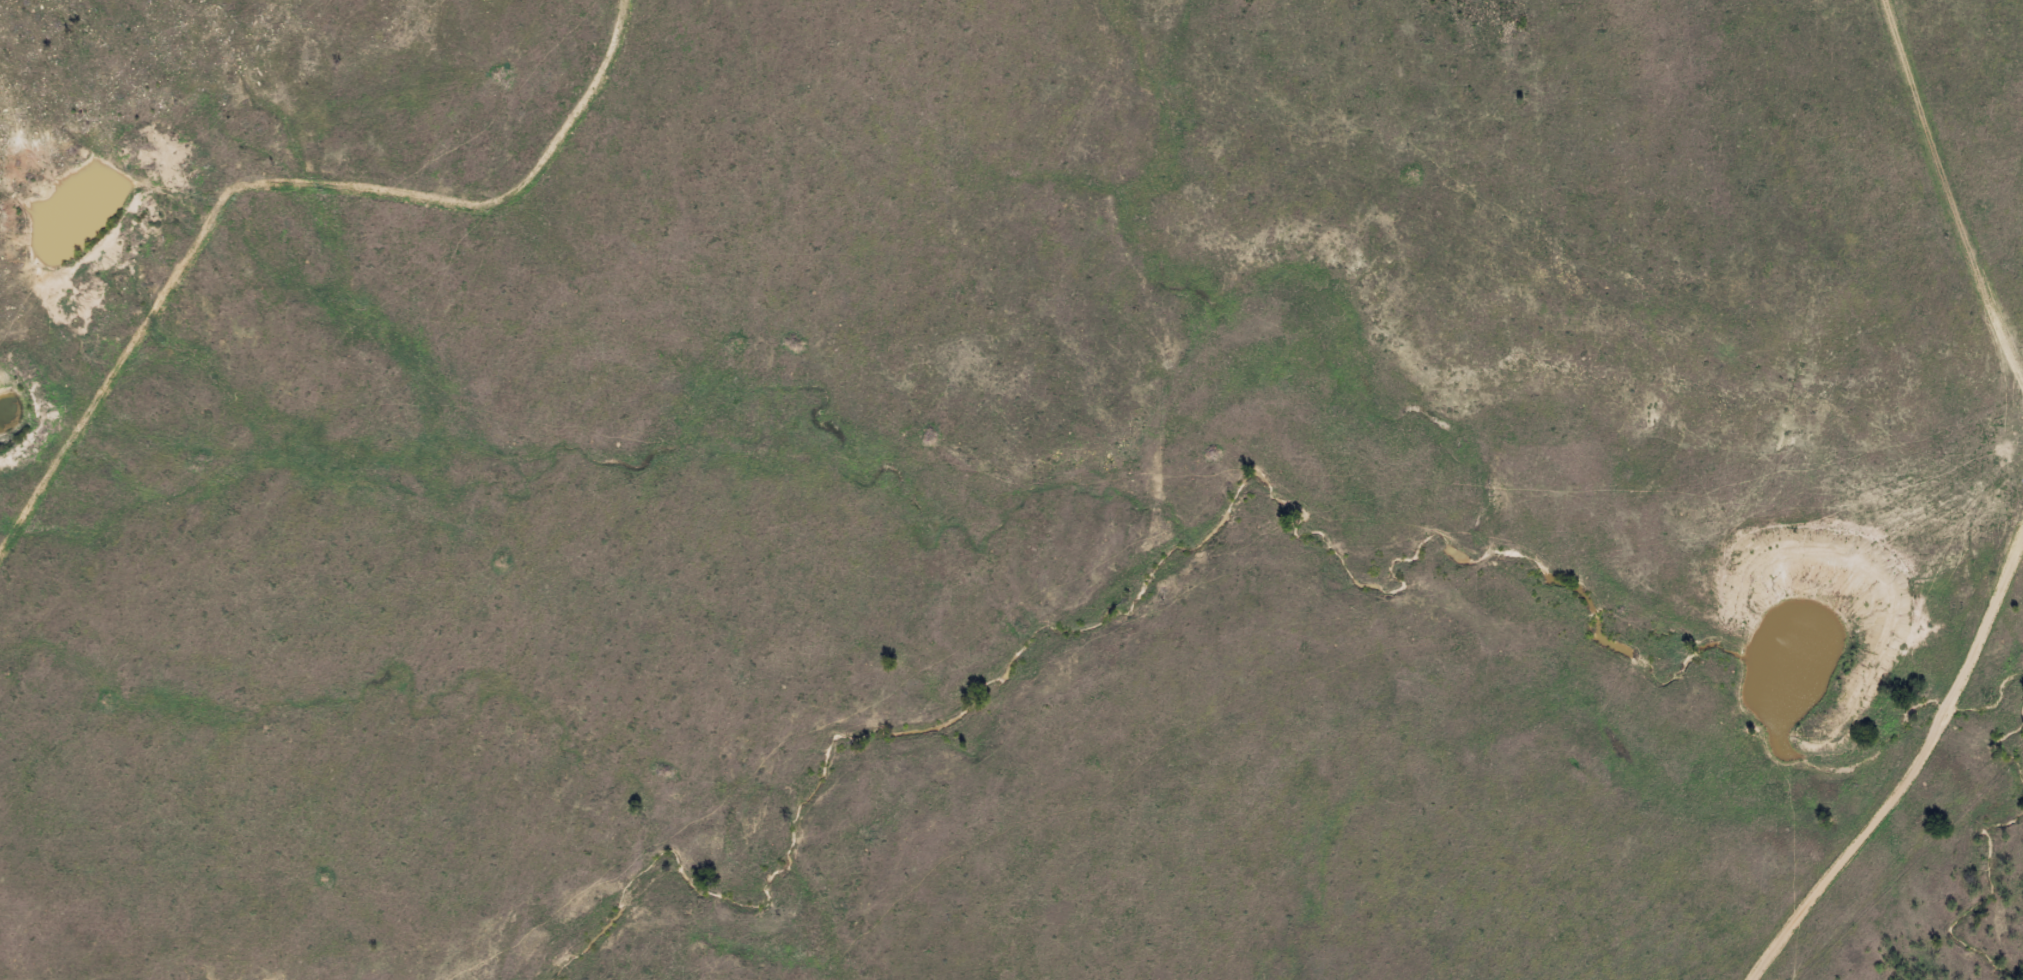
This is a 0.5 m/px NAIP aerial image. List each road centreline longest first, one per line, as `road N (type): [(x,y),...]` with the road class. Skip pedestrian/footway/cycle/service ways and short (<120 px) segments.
road 1 (residential): [(0,656),(32,617),(234,500),(371,378),(472,251),(574,88),(597,0)]
road 2 (residential): [(1736,979),(2022,532)]
road 3 (residential): [(2022,371),(1977,313),(1911,104),(1896,94),(1863,0)]

